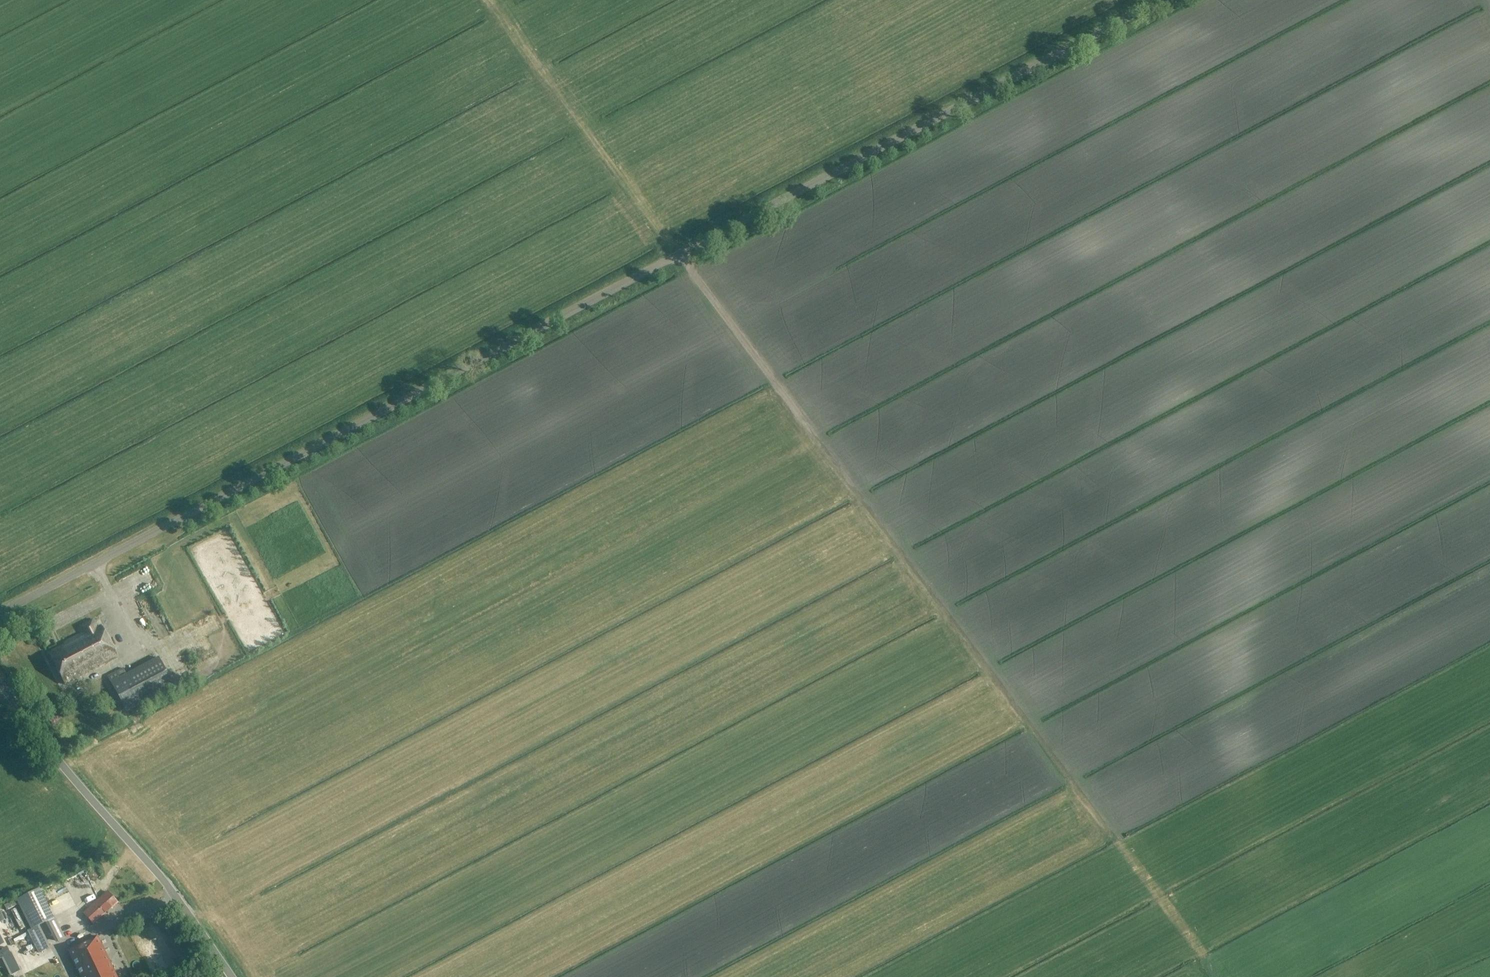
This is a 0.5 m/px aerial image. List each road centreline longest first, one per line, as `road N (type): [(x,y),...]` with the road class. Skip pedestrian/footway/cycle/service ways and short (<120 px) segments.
road 1 (unclassified): [(0,613),(1147,0)]
road 2 (unclassified): [(233,976),(169,886),(0,684)]

